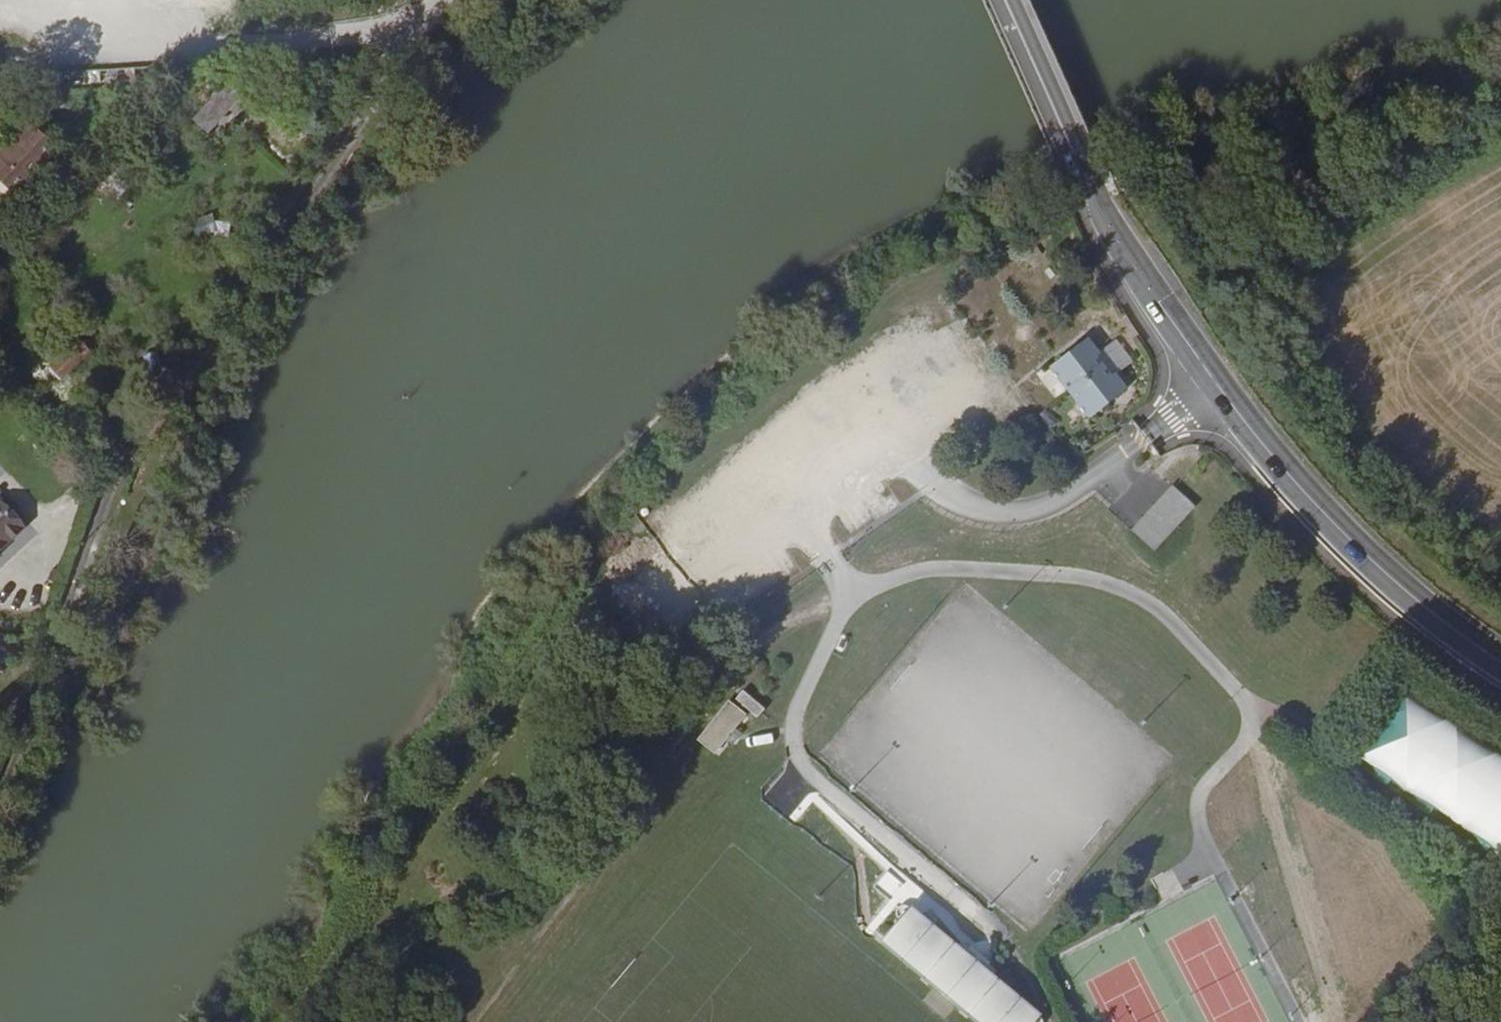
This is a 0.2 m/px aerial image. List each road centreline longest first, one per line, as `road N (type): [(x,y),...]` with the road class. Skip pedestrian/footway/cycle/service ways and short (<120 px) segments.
road 1 (track): [(437,9),(110,490),(8,782)]
road 2 (secondary): [(1017,0),(1077,129),(1107,216),(1214,383),(1372,561),(1432,613),(1500,656)]
road 3 (track): [(477,1021),(719,689),(761,644),(854,602)]
road 4 (track): [(3,53),(286,43),(437,9)]

